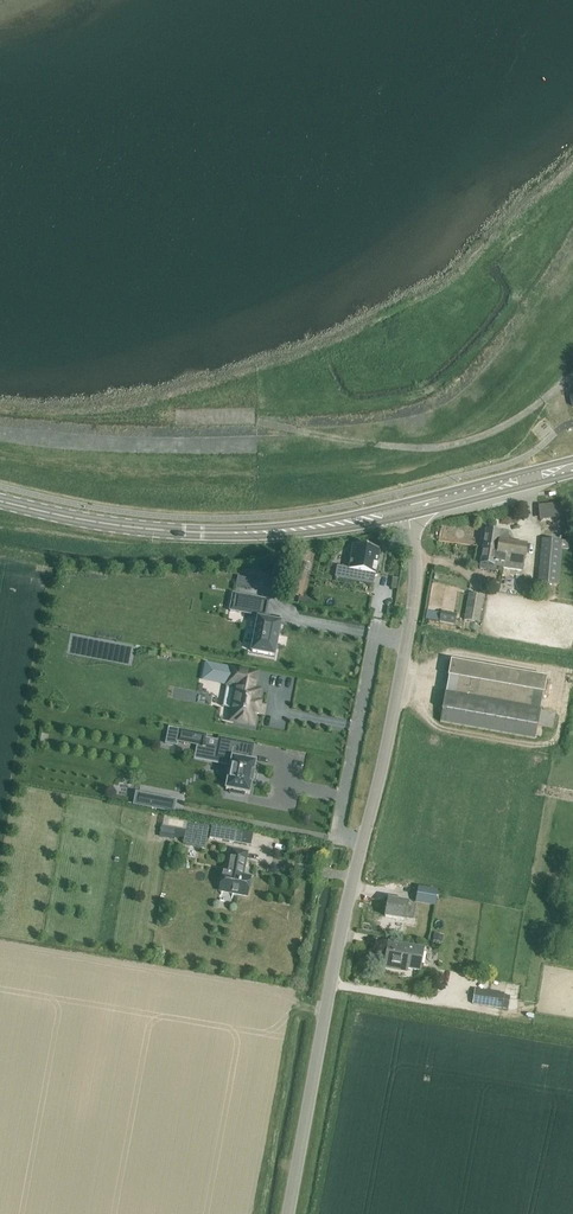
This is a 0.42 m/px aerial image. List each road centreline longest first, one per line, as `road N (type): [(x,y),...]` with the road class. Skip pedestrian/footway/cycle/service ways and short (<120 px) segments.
road 1 (primary): [(406,512),(224,536),(127,530),(0,505)]
road 2 (tertiary): [(289,1213),(362,842)]
road 3 (residential): [(407,643),(375,636),(338,837),(362,842)]
road 4 (tertiary): [(362,842),(407,643)]
road 5 (primary): [(406,512),(572,470)]
road 6 (track): [(261,423),(420,449)]
road 7 (tertiary): [(407,643),(418,576),(406,512)]

